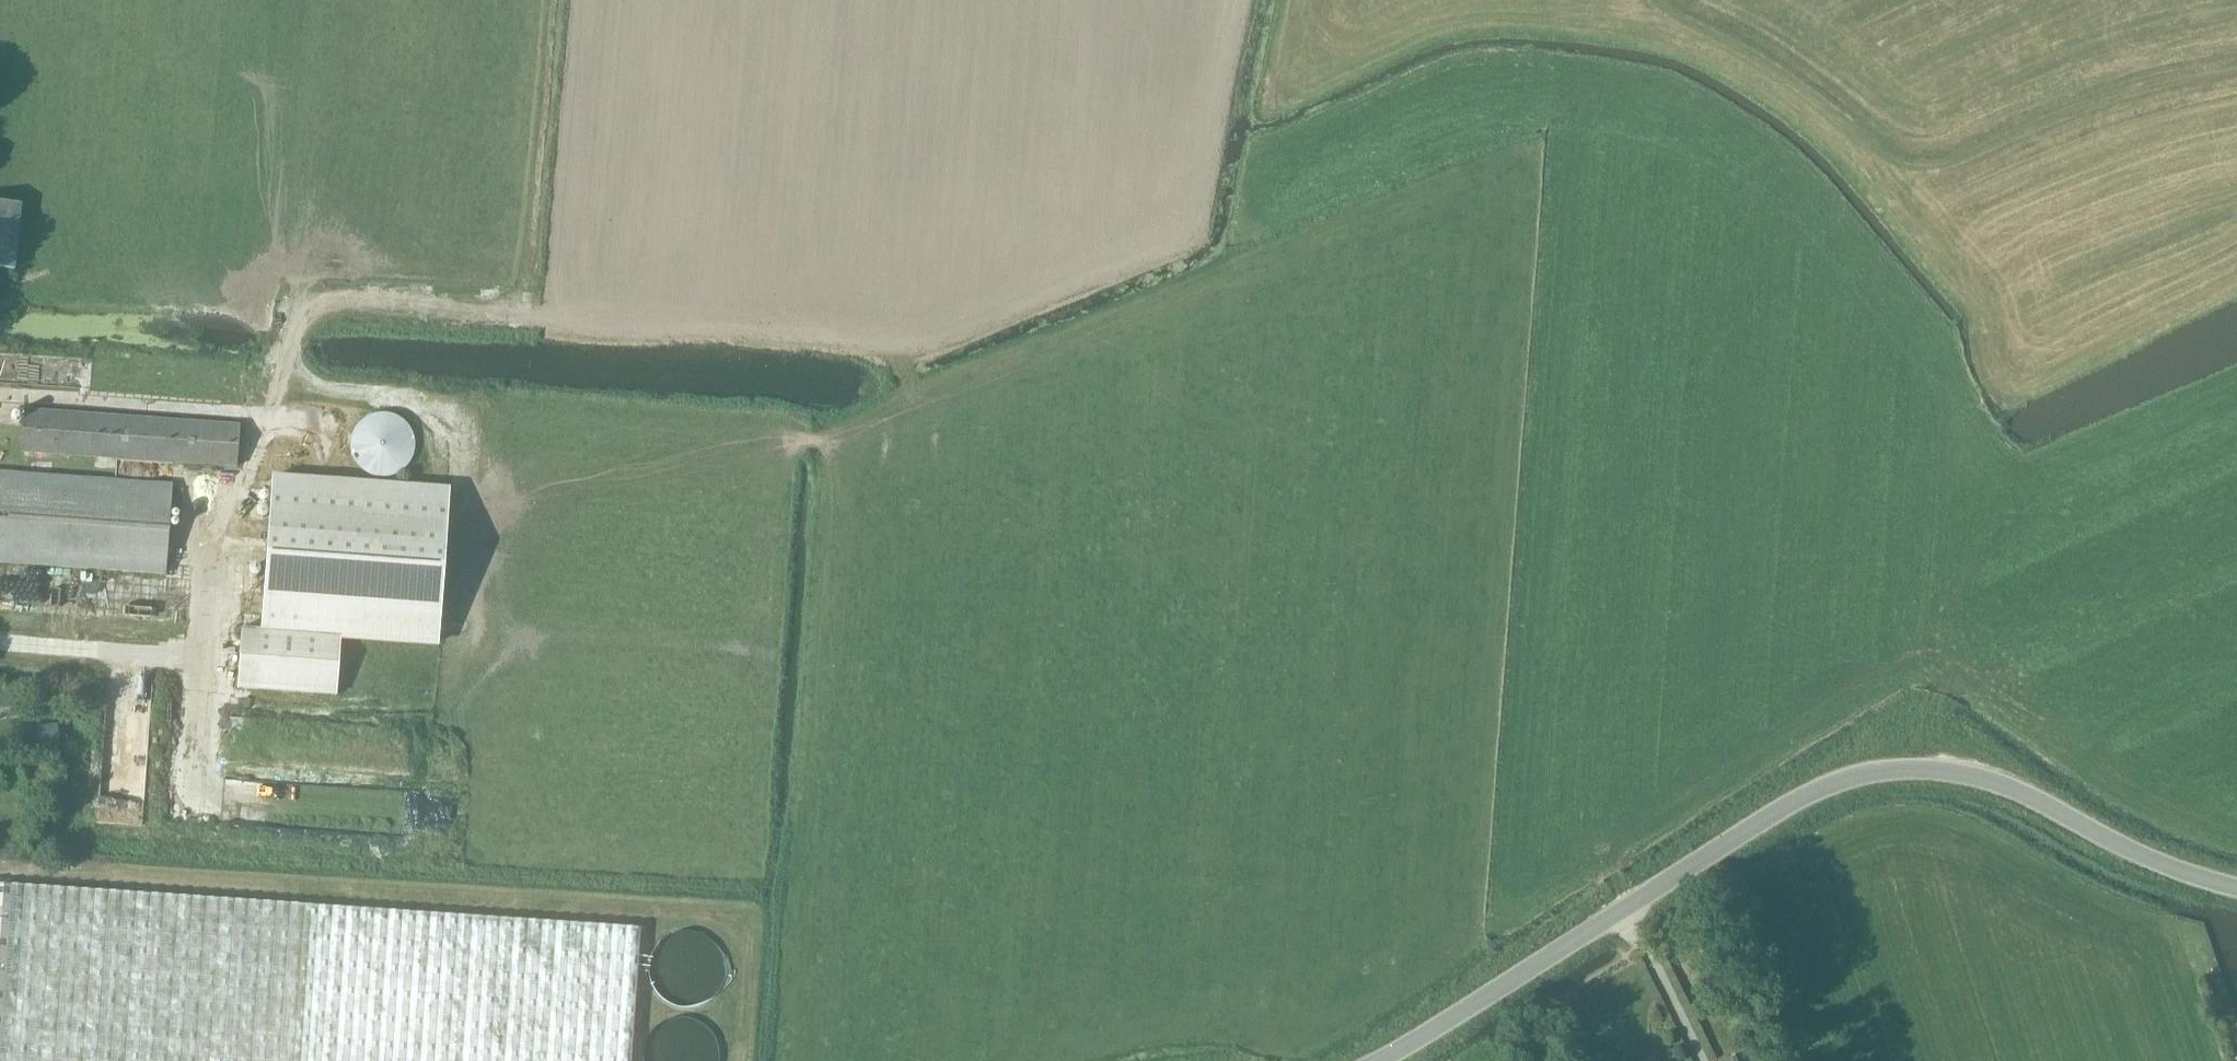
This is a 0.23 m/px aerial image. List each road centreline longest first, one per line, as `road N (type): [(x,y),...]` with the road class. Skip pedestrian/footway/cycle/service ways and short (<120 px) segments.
road 1 (unclassified): [(2236,887),(2147,858),(1972,774),(1886,770),(1847,778),(1782,809),(1378,1060)]

